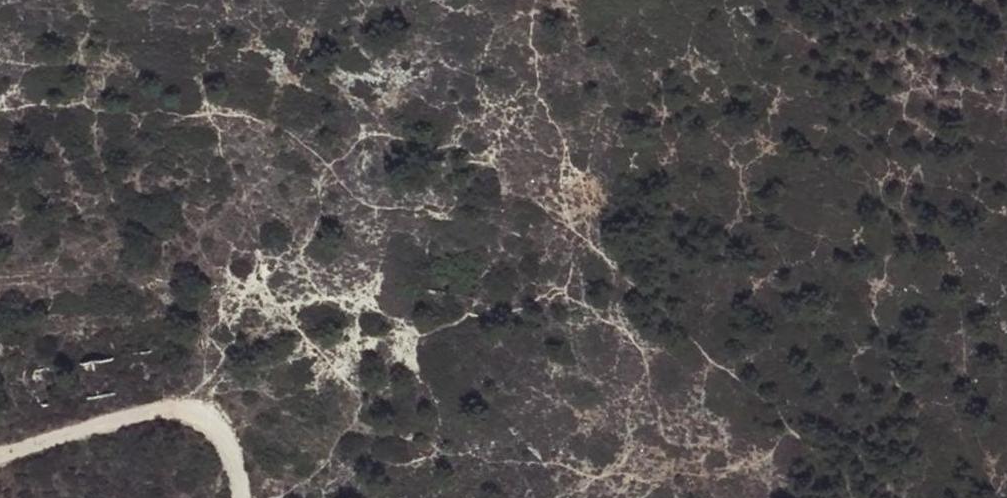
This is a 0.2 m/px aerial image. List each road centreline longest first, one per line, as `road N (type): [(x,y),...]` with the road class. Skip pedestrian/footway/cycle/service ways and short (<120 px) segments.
road 1 (track): [(239,497),(227,443),(195,420),(171,415),(0,456)]

